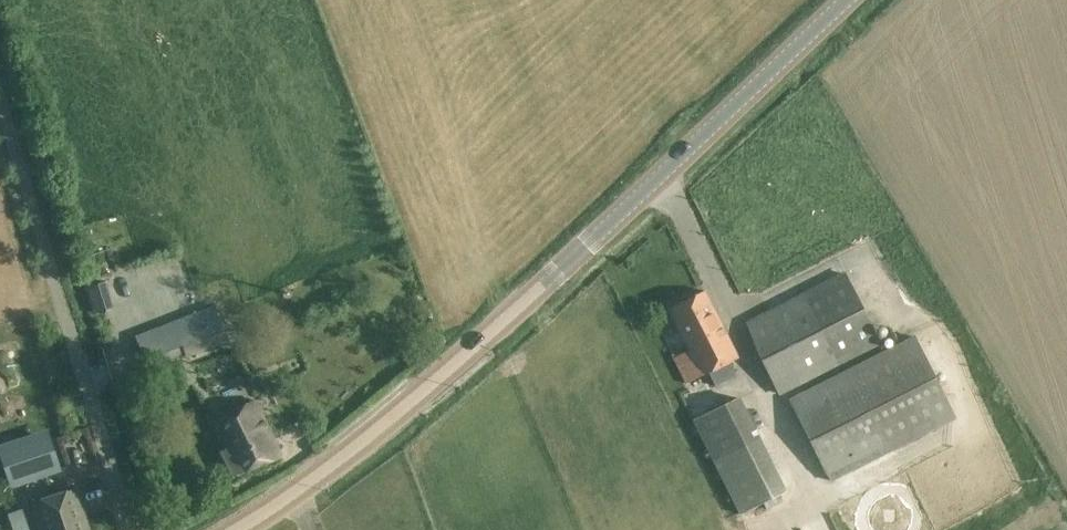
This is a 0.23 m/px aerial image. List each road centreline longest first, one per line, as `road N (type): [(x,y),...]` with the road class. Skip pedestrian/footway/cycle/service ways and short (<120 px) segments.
road 1 (secondary): [(238,529),(402,413),(850,0)]
road 2 (unclassified): [(125,529),(0,107)]

